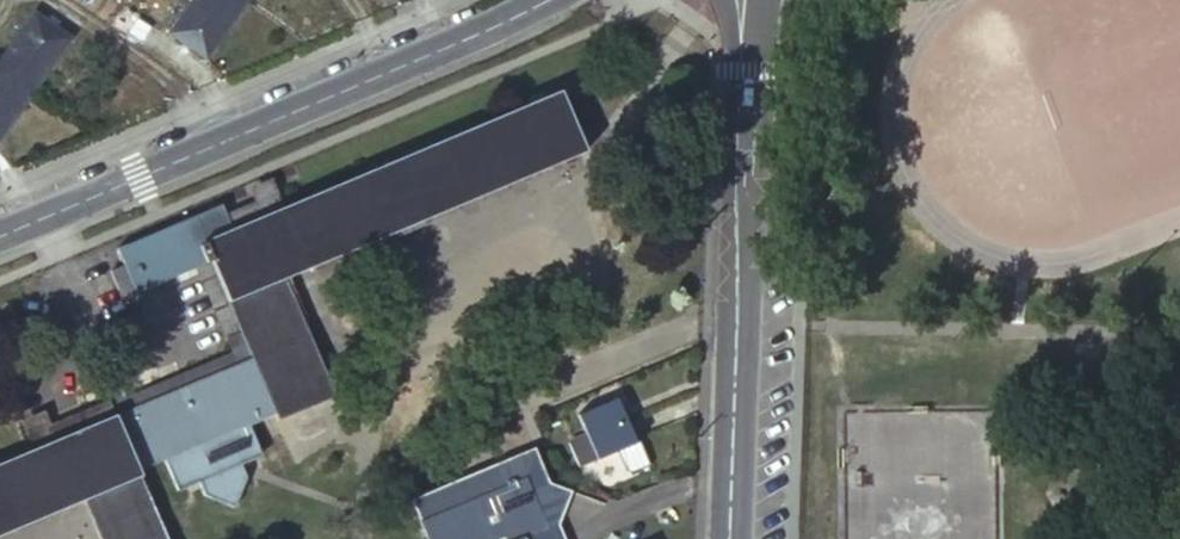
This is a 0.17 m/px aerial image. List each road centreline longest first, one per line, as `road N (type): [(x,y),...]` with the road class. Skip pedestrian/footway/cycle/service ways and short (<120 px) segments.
road 1 (tertiary): [(0,236),(549,0)]
road 2 (residential): [(733,538),(742,0)]

